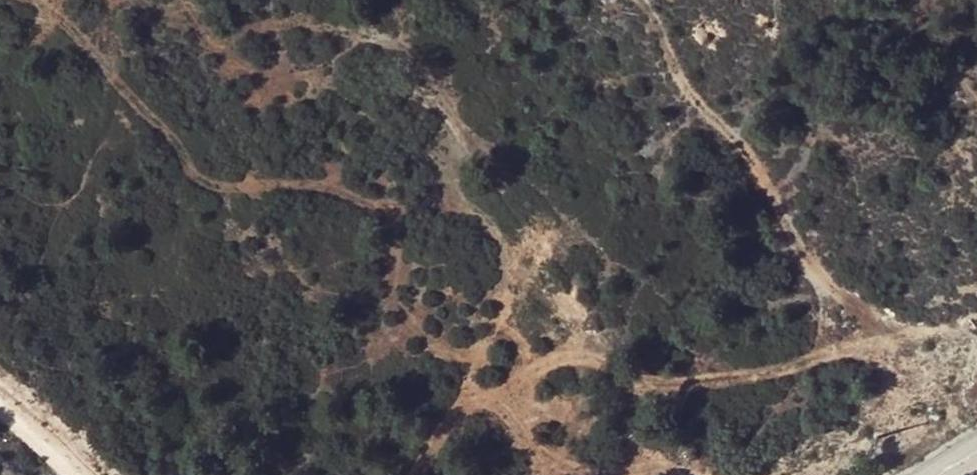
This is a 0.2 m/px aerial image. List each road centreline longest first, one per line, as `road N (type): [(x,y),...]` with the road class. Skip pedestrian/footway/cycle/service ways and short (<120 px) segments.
road 1 (track): [(418,474),(443,428),(471,402),(555,361),(717,374),(915,322)]
road 2 (track): [(633,0),(687,84),(765,162),(792,233),(824,280),(862,307),(915,322),(976,313)]

